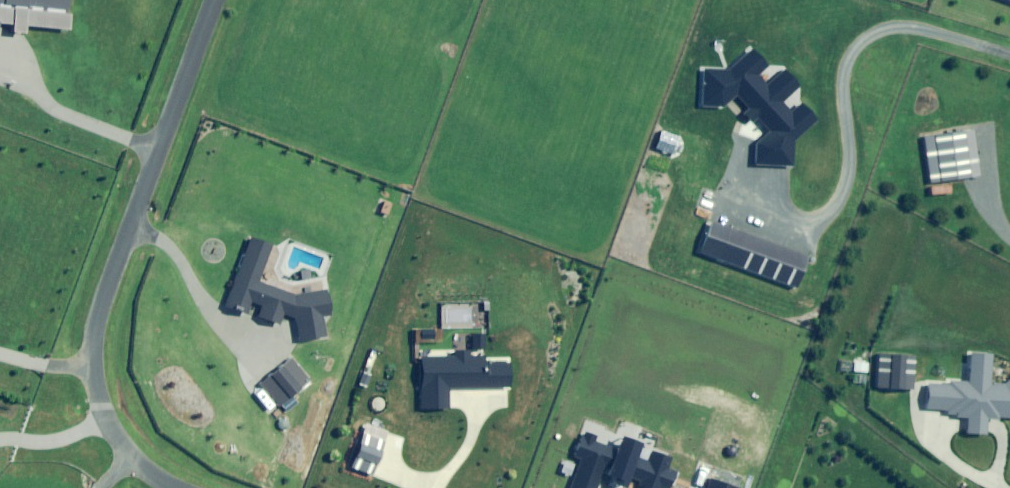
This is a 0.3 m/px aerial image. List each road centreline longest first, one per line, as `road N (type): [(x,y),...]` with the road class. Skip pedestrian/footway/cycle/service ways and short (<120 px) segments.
road 1 (residential): [(170,487),(130,456),(105,416),(96,373),(104,313),(218,0)]

